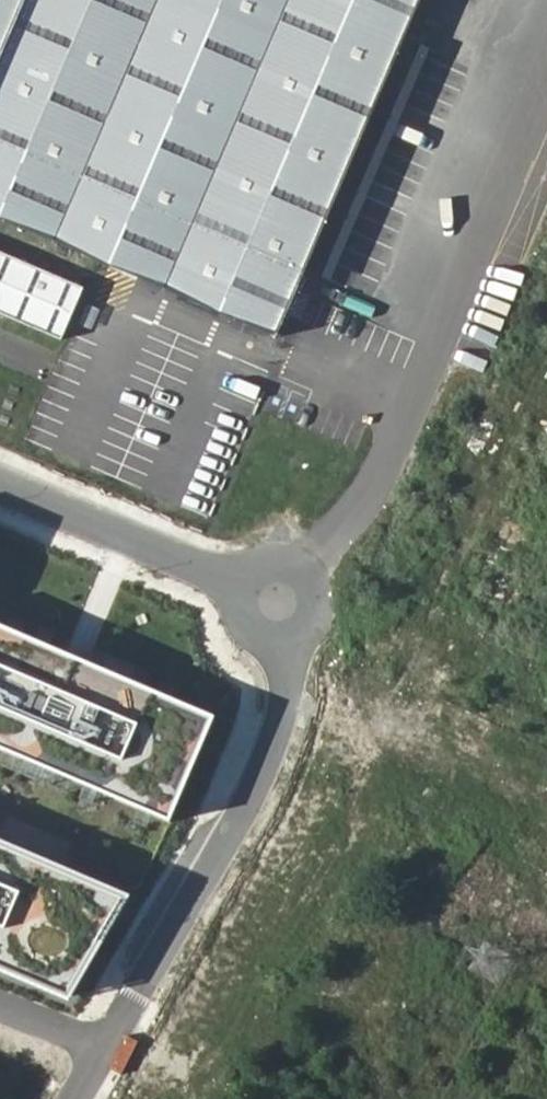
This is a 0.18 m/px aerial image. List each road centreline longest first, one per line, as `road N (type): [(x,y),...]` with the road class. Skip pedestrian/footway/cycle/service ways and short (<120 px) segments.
road 1 (unclassified): [(74,1098),(241,819),(289,689),(277,593),(0,475)]

